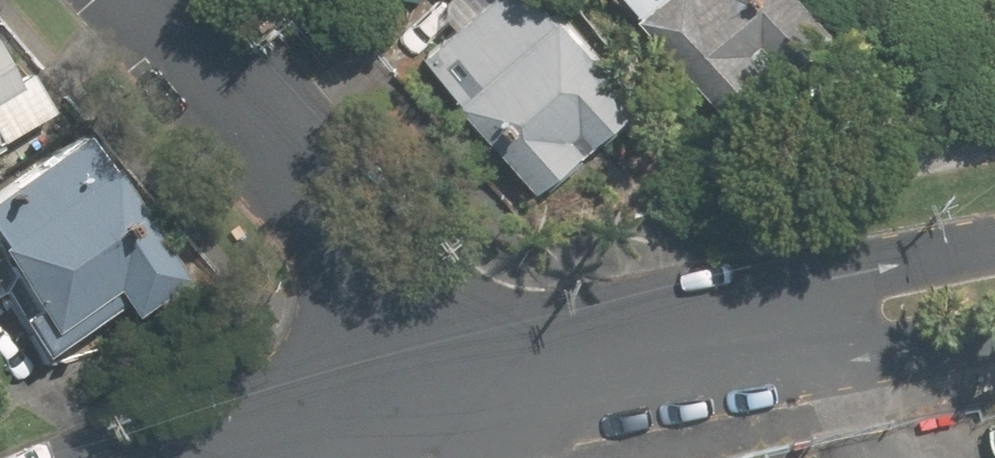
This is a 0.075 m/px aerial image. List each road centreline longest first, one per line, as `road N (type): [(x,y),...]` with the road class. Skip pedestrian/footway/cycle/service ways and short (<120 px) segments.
road 1 (residential): [(486,386),(152,0)]
road 2 (residential): [(592,354),(994,252)]
road 3 (residential): [(994,329),(592,354)]
road 4 (residential): [(486,386),(230,457)]

